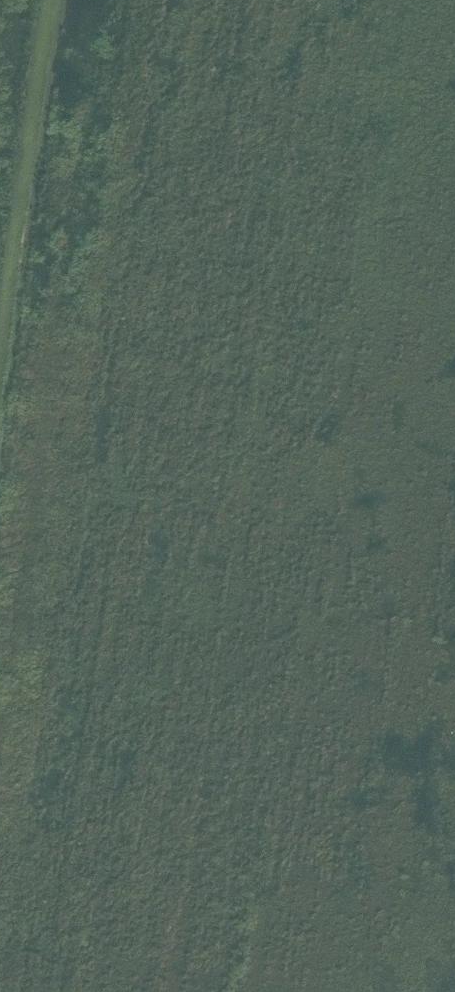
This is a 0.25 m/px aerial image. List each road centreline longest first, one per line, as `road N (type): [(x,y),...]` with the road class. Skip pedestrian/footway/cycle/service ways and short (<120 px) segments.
road 1 (track): [(51,0),(0,342)]

